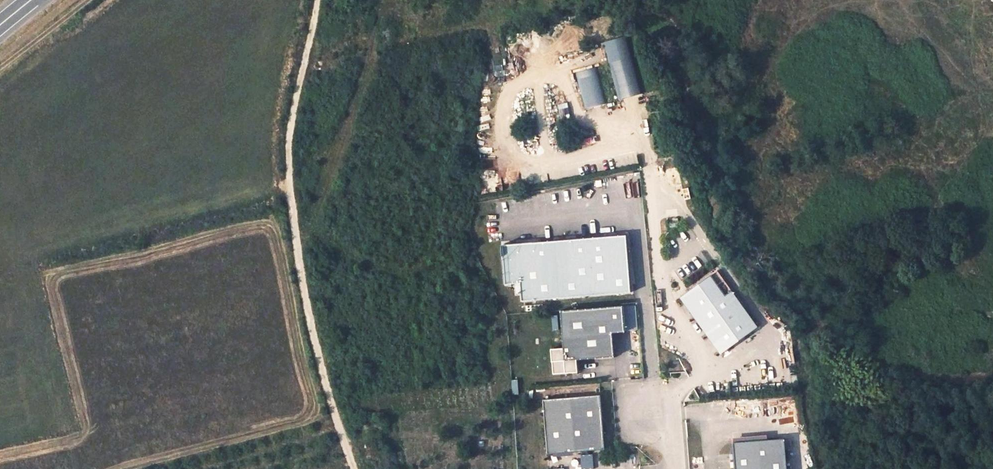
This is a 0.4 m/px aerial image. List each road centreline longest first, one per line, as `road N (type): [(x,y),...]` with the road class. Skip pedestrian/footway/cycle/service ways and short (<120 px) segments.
road 1 (track): [(354,468),(331,406),(286,185),(289,122),(318,0)]

